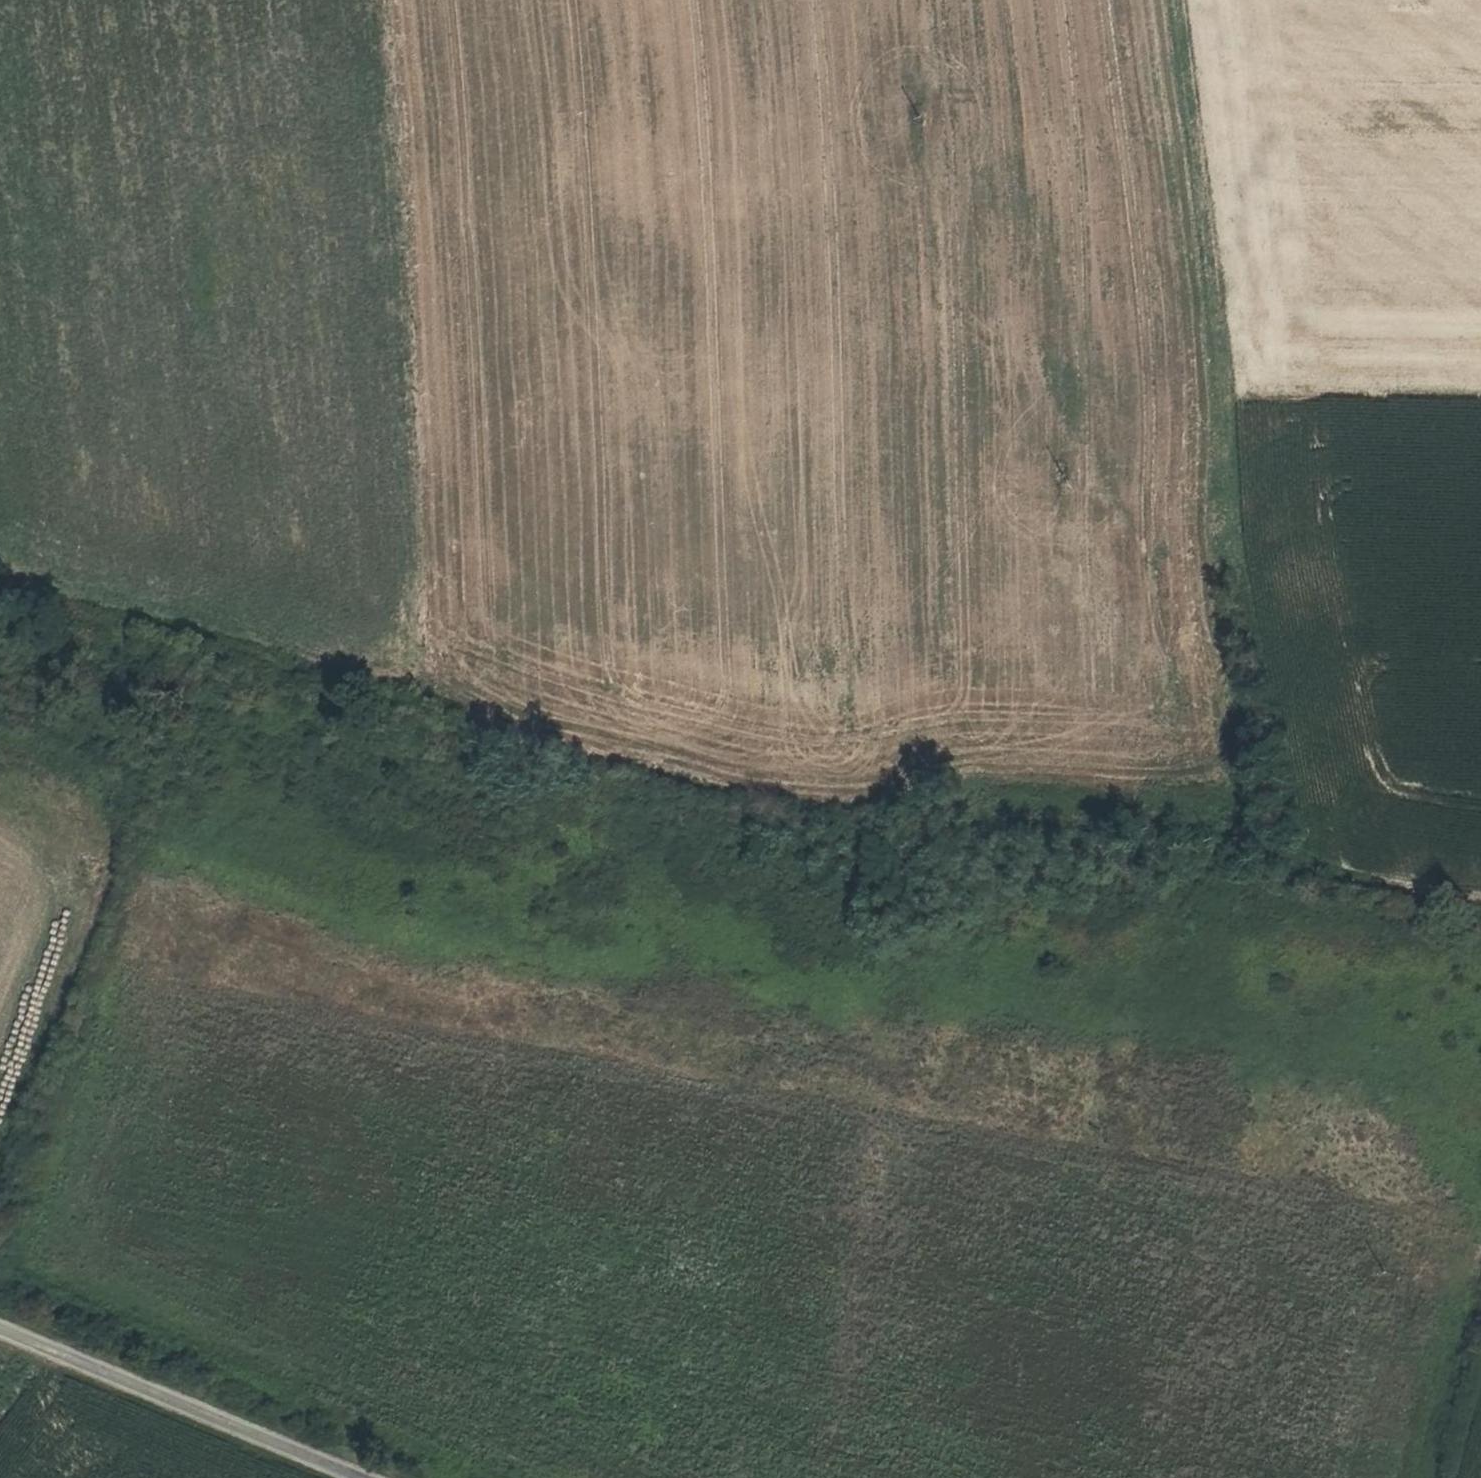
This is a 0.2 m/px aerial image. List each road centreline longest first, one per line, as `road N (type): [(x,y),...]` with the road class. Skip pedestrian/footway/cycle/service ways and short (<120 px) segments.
road 1 (unclassified): [(0,1338),(343,1477)]
road 2 (track): [(1174,0),(1212,297)]

